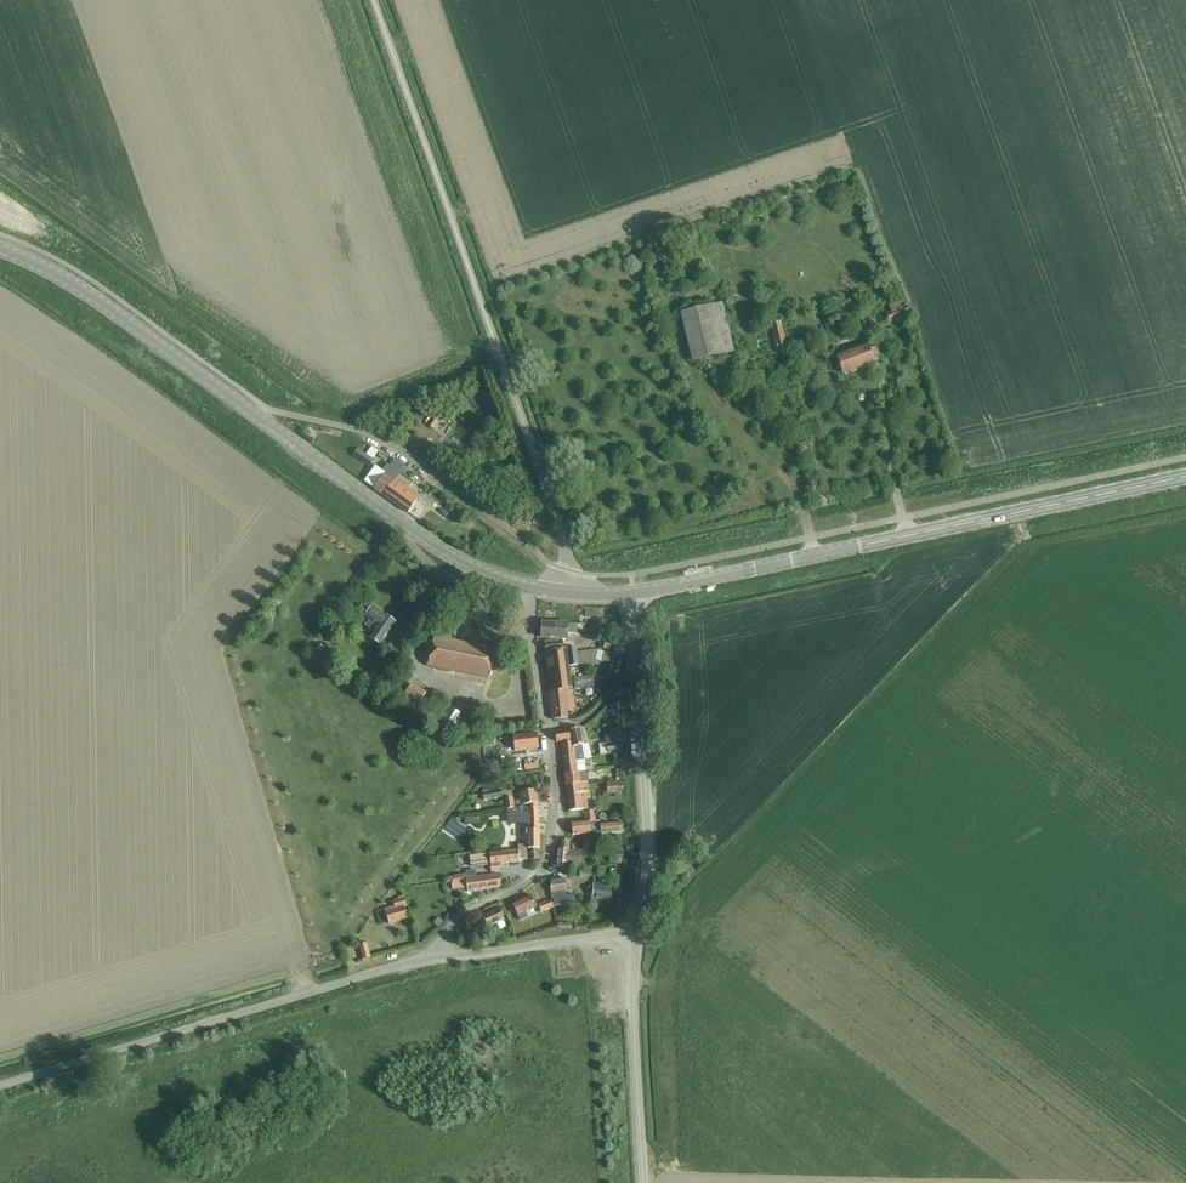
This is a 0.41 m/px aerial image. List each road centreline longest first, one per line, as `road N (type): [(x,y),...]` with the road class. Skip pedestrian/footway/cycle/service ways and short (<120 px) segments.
road 1 (secondary): [(531,589),(482,573),(421,537),(104,305),(0,249)]
road 2 (unclassified): [(571,594),(561,533),(371,0)]
road 3 (unclassified): [(0,1089),(357,978)]
road 4 (secondary): [(861,547),(1185,477)]
road 5 (unclassified): [(625,932),(644,909),(651,822),(634,624)]
road 6 (residential): [(423,962),(458,924),(540,876),(551,860),(560,810),(547,725)]
road 7 (unclassified): [(645,1182),(638,953),(625,932)]
road 8 (secondary): [(861,547),(633,595)]
road 9 (residential): [(423,962),(625,932)]
road 10 (residential): [(547,725),(593,713),(634,624)]
road 11 (residential): [(547,725),(528,618),(531,589)]

